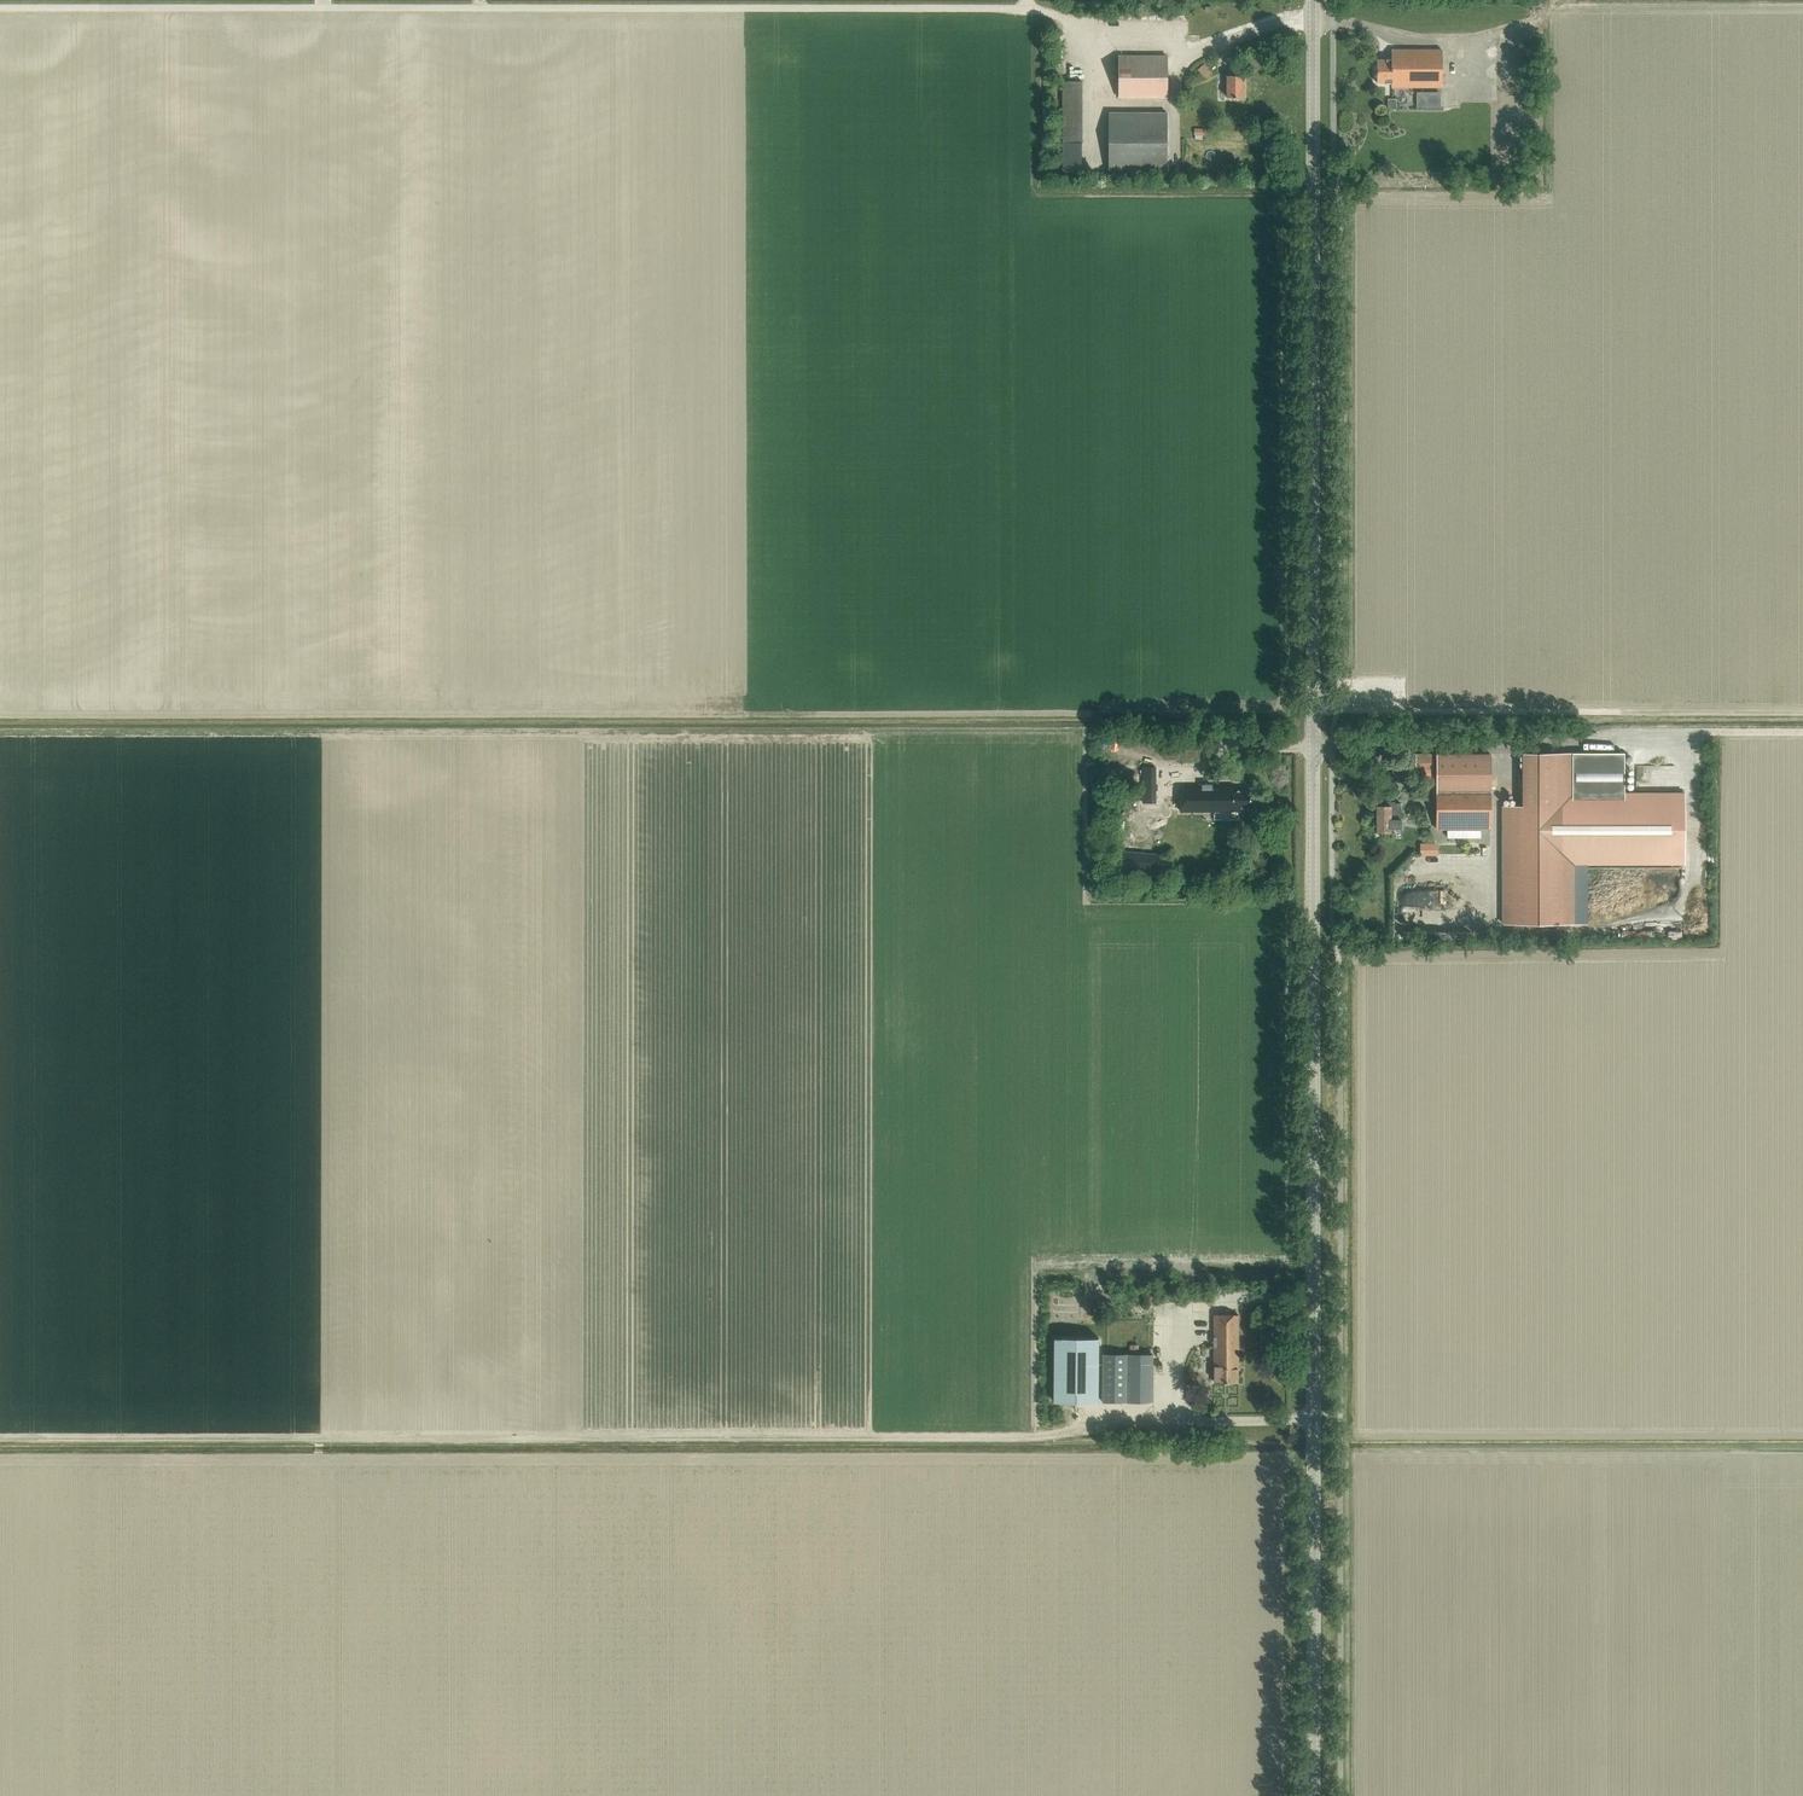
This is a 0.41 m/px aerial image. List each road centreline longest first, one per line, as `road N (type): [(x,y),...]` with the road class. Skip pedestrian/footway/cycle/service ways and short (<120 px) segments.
road 1 (unclassified): [(1314,1795),(1313,0)]

